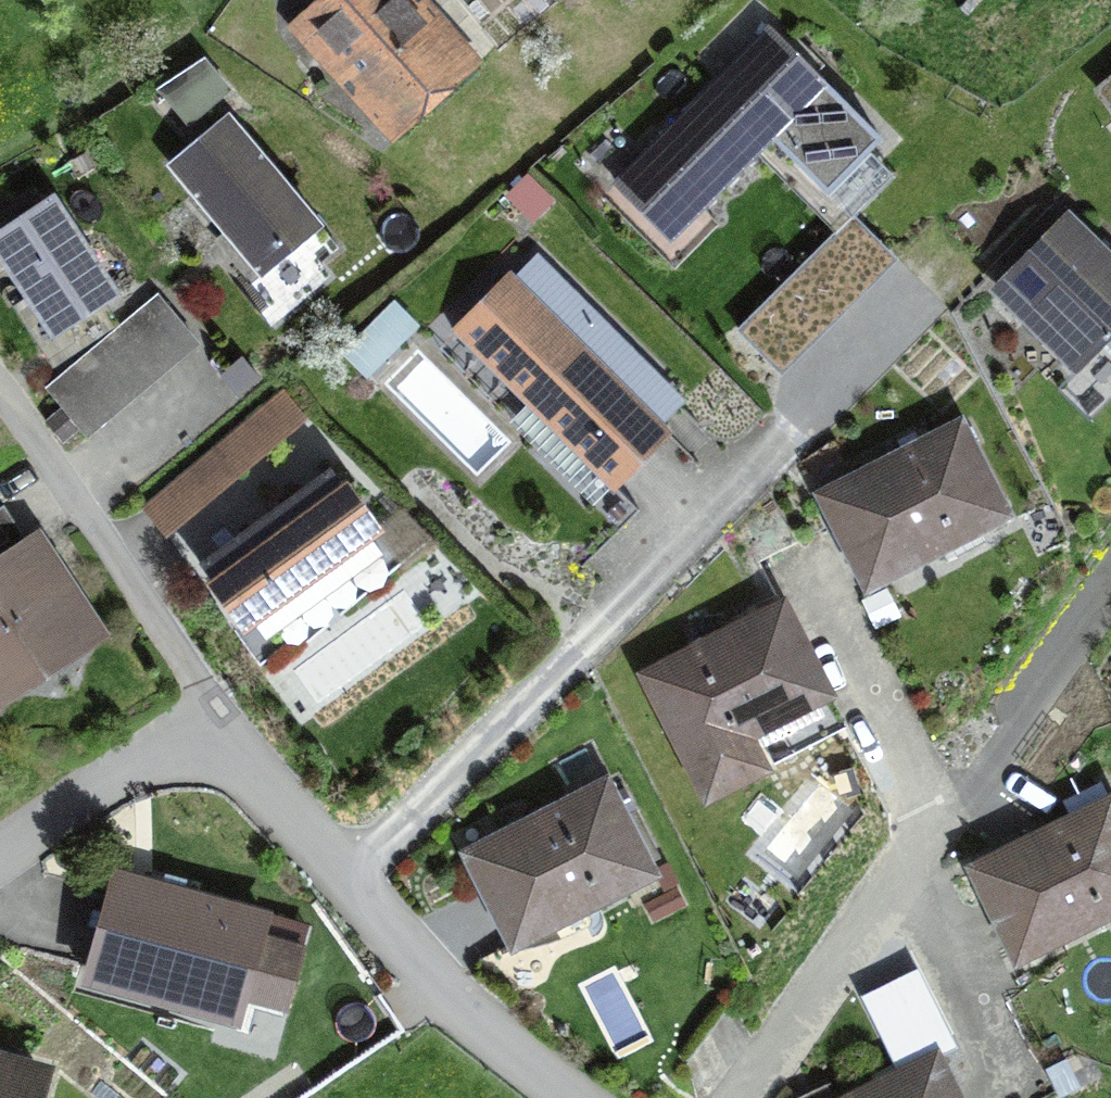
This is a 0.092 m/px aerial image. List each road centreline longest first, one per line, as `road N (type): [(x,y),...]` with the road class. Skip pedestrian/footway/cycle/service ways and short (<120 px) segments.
road 1 (residential): [(0,861),(190,728),(459,1009),(570,1097)]

